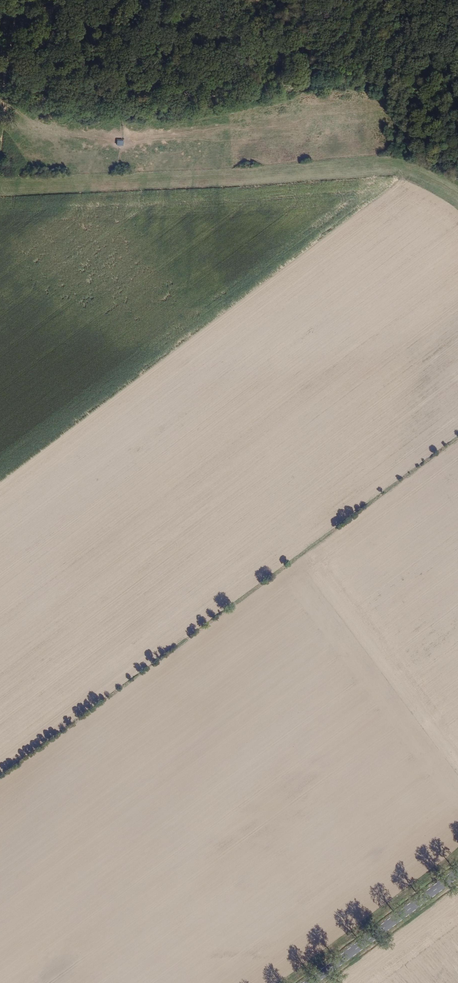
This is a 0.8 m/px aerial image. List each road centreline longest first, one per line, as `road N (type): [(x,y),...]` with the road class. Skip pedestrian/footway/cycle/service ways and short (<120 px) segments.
road 1 (track): [(457,29),(446,15),(394,0),(251,40),(193,26),(154,0)]
road 2 (secondary): [(311,982),(457,873)]

